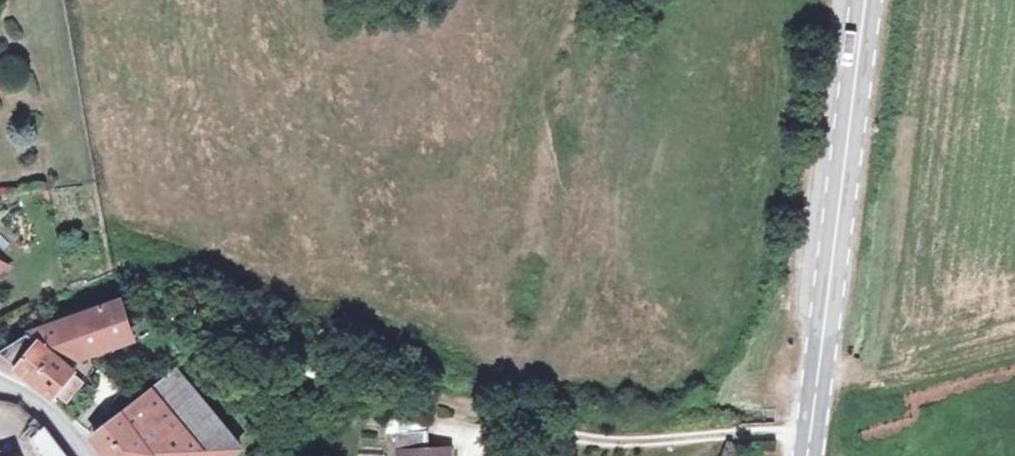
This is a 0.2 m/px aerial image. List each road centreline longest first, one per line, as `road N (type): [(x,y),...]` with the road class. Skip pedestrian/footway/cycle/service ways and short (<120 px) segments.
road 1 (secondary): [(871,0),(805,455)]

